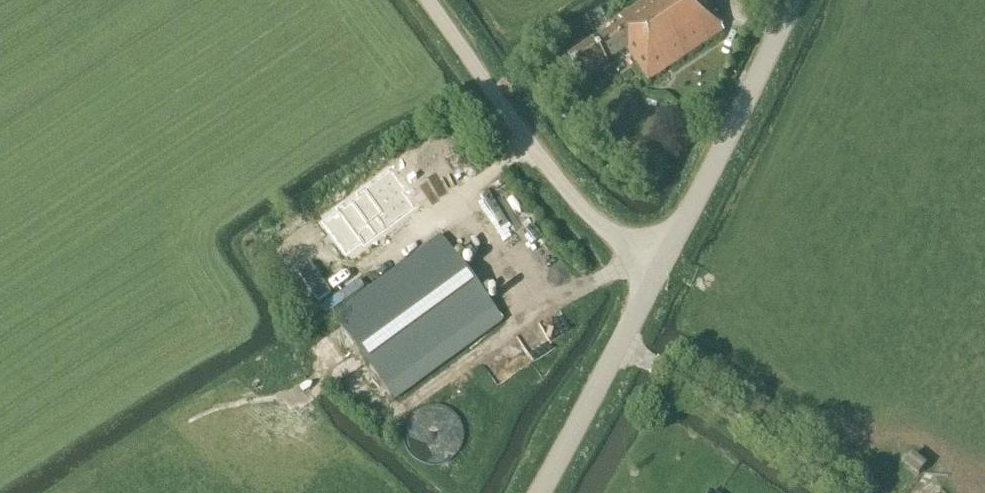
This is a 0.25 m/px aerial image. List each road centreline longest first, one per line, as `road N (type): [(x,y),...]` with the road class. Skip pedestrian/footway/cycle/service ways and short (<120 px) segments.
road 1 (unclassified): [(664,264),(573,198),(429,0)]
road 2 (tertiary): [(664,264),(796,0)]
road 3 (tertiary): [(540,492),(664,264)]

